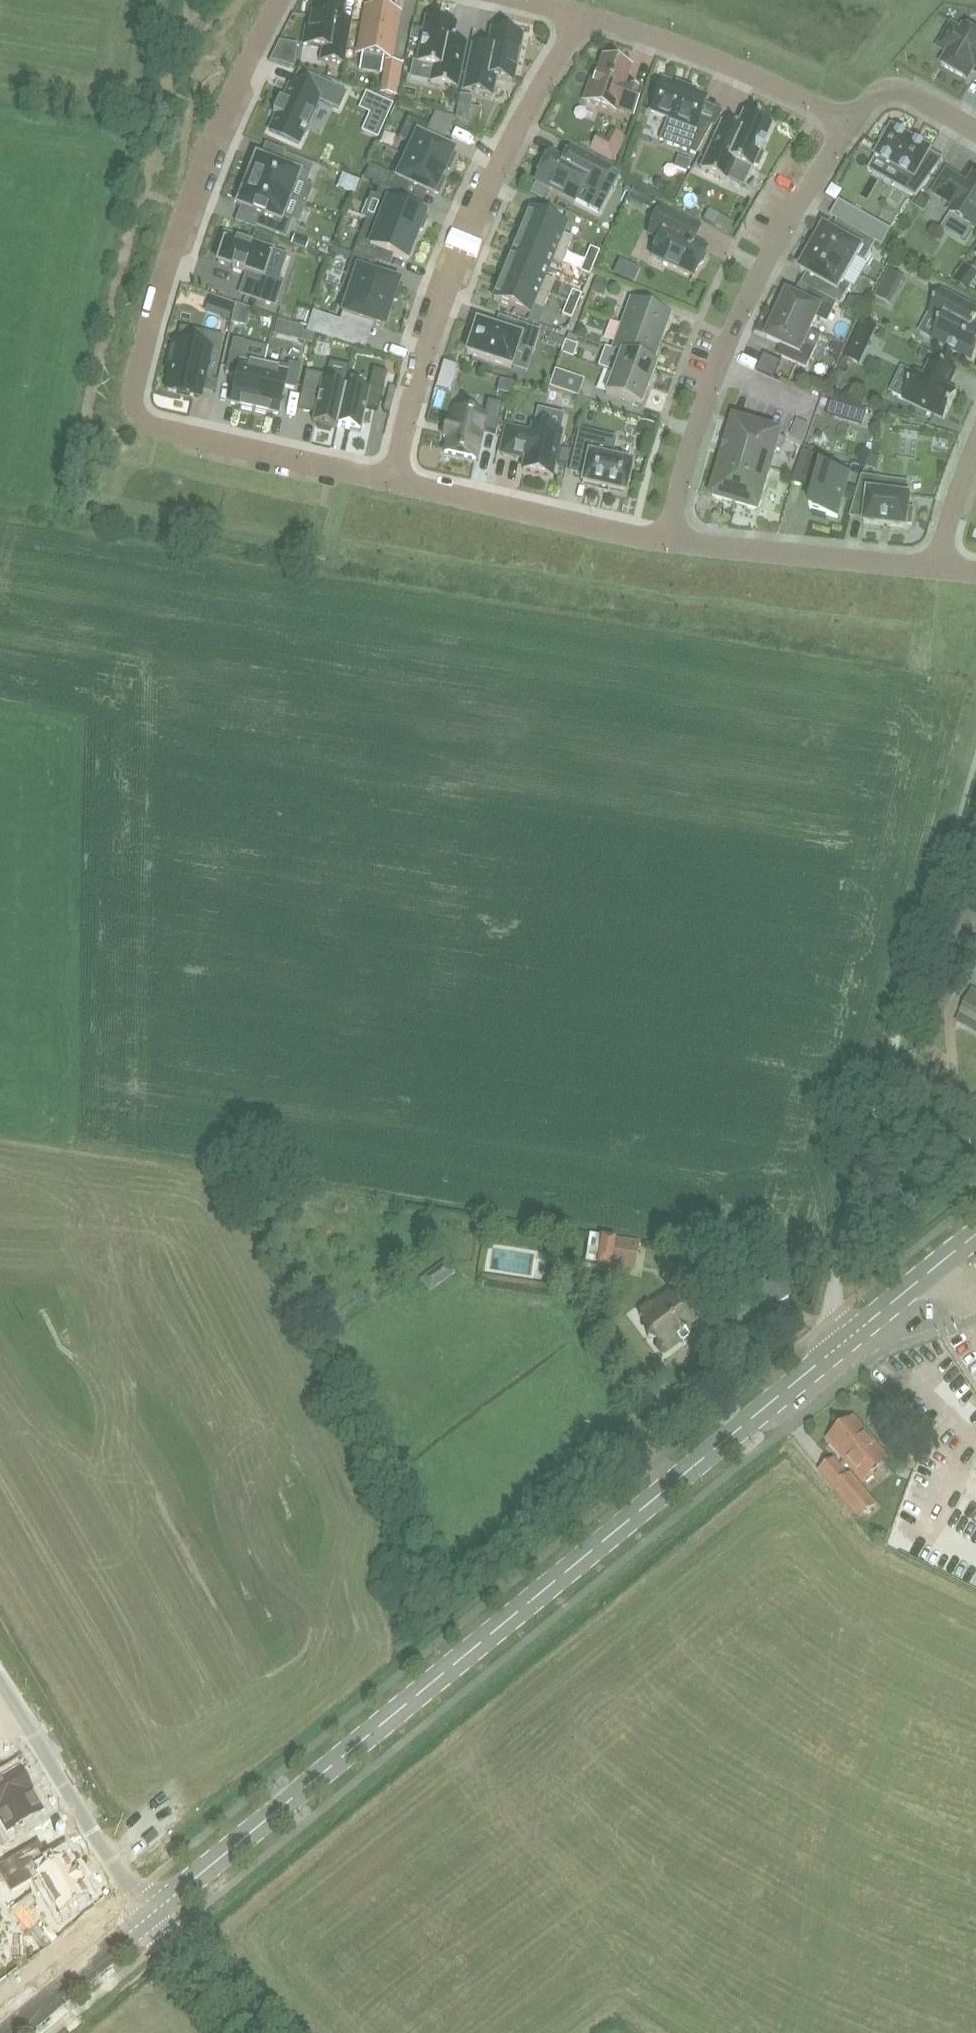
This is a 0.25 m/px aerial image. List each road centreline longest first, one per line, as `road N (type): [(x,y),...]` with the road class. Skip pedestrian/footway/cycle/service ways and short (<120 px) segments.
road 1 (tertiary): [(147,1918),(975,1240)]
road 2 (residential): [(403,479),(156,429),(136,403),(180,238),(278,0)]
road 3 (residential): [(585,15),(473,220),(430,353),(403,479)]
road 4 (residential): [(851,122),(778,251),(723,372),(665,542)]
road 5 (track): [(840,1320),(839,1268),(926,904)]
road 6 (residential): [(851,122),(738,67),(585,15)]
road 7 (unclassified): [(147,1918),(0,1676)]
road 8 (residential): [(403,479),(665,542)]
road 9 (residential): [(665,542),(929,567)]
road 10 (tertiary): [(9,2032),(147,1918)]
road 11 (unclassified): [(240,2032),(147,1918)]
road 12 (residential): [(975,133),(903,93),(878,98),(851,122)]
road 13 (residential): [(929,567),(975,443)]

